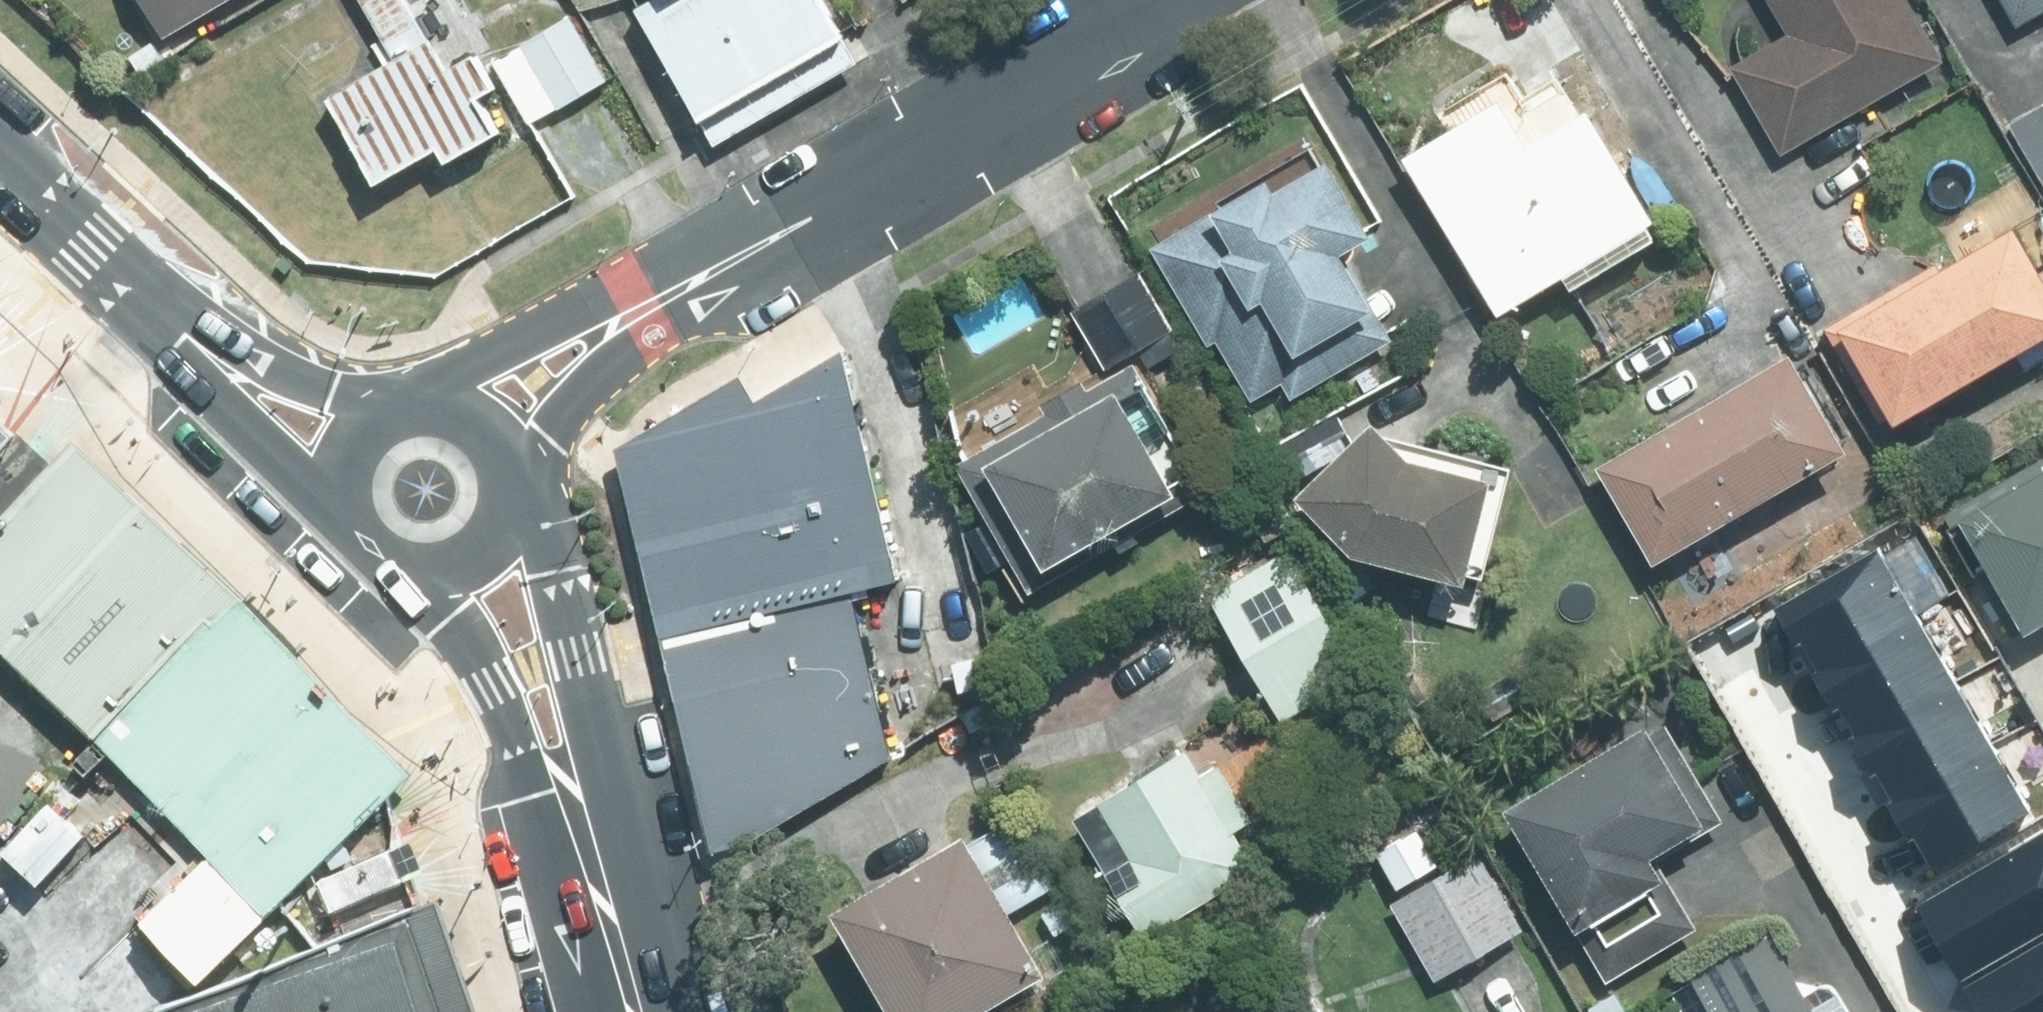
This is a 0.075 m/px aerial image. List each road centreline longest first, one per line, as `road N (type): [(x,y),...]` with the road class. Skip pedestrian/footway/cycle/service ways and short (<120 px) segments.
road 1 (residential): [(1178,0),(727,267)]
road 2 (secondary): [(521,476),(552,560),(571,650),(610,913)]
road 3 (secondary): [(610,913),(483,679),(410,580)]
road 4 (residential): [(441,398),(727,267)]
road 5 (residential): [(727,267),(512,448)]
road 6 (secondary): [(189,342),(0,169)]
road 7 (secondary): [(342,522),(189,342)]
road 8 (secondary): [(189,342),(380,411)]
road 9 (secondary): [(521,476),(510,533),(492,557),(468,573),(410,580)]
road 10 (secondary): [(342,522),(341,460),(380,411)]

